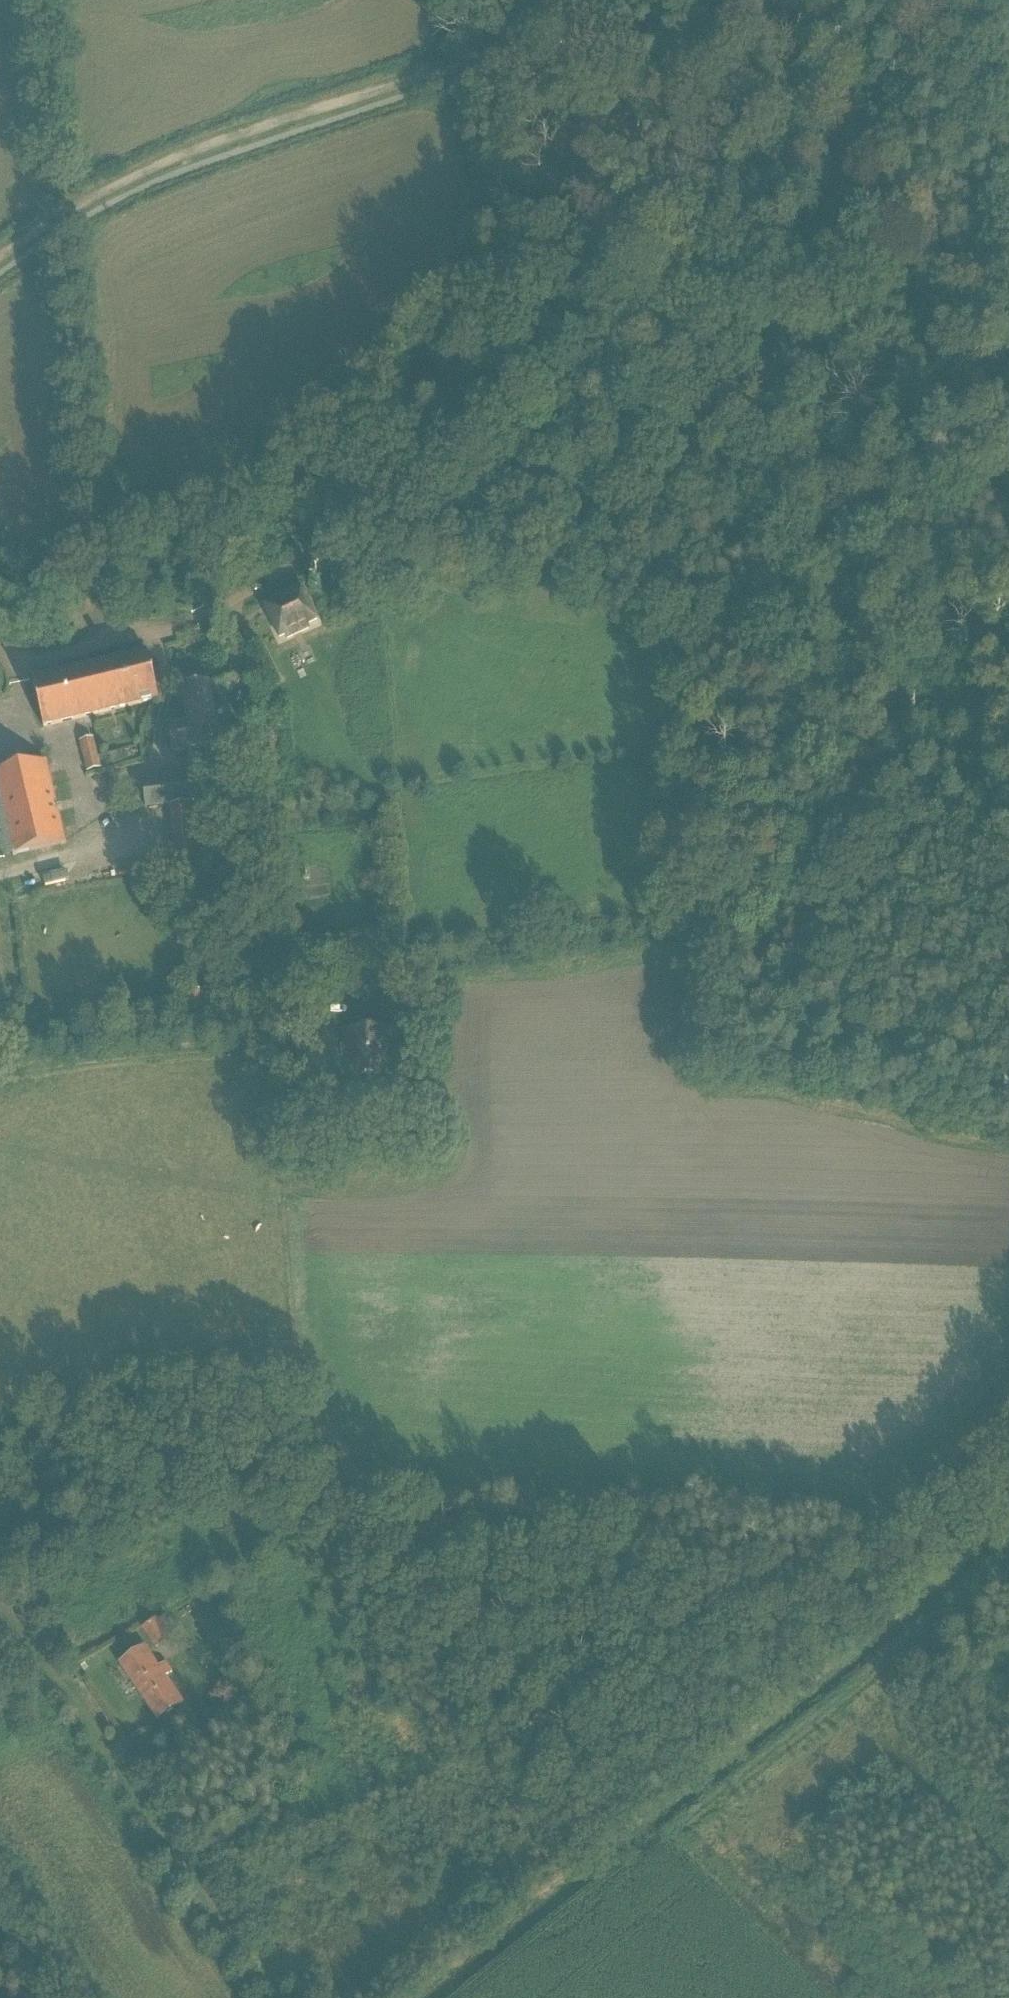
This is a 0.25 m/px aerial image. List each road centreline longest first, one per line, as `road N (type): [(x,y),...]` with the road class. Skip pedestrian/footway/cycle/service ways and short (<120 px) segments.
road 1 (track): [(229,597),(318,547),(428,469),(577,307),(817,0)]
road 2 (track): [(58,212),(176,156),(431,72),(564,0)]

